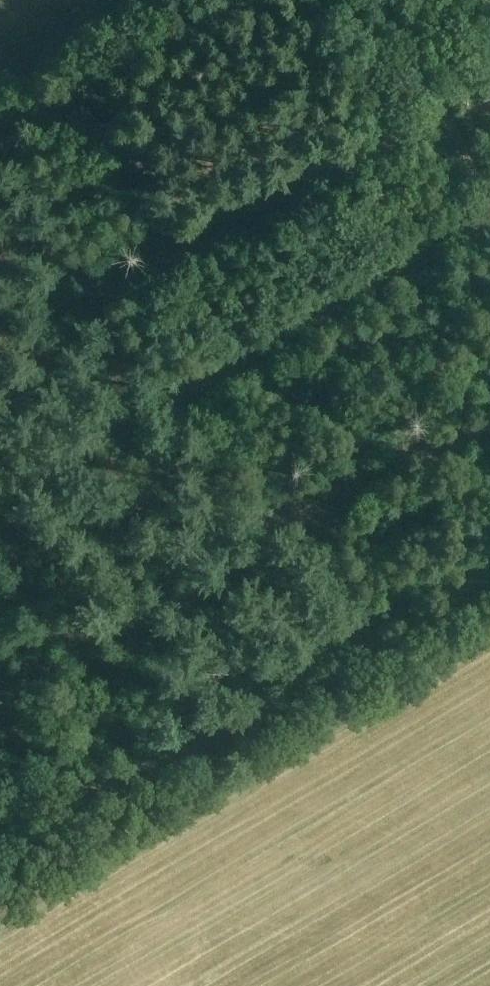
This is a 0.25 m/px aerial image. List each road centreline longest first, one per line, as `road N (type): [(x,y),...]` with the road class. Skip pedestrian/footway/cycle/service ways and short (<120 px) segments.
road 1 (track): [(0,497),(489,208)]
road 2 (track): [(393,0),(489,174)]

